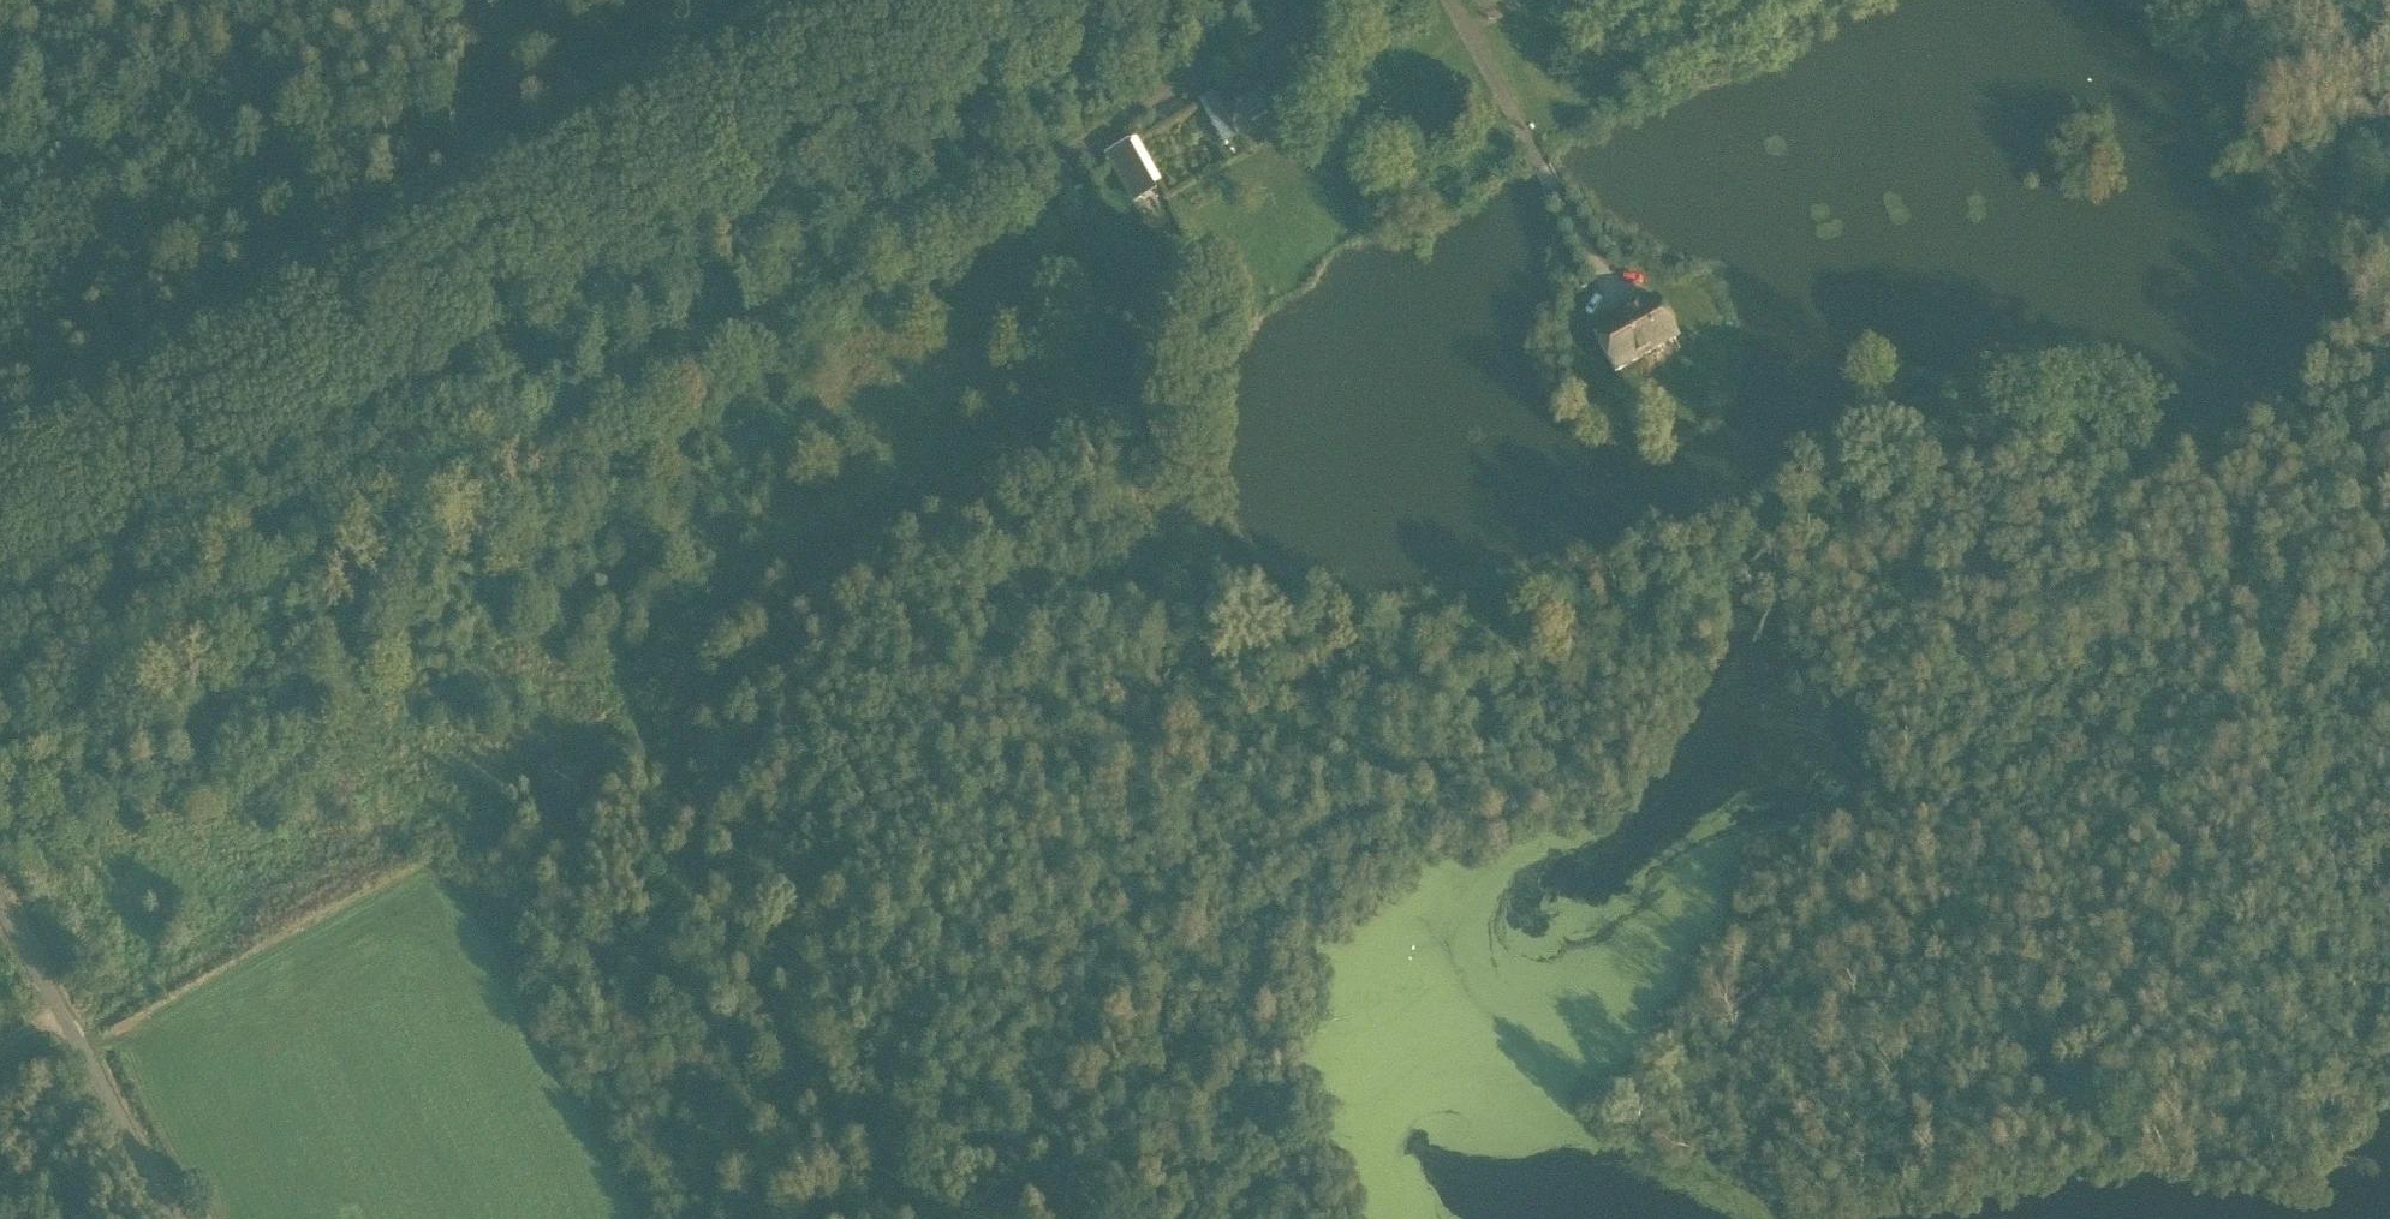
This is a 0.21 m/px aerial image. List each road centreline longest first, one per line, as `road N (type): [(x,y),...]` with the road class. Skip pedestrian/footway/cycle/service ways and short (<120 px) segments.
road 1 (unclassified): [(0,748),(807,306),(1328,0)]
road 2 (unclassified): [(0,526),(985,0)]
road 3 (unclassified): [(179,1218),(0,894)]

